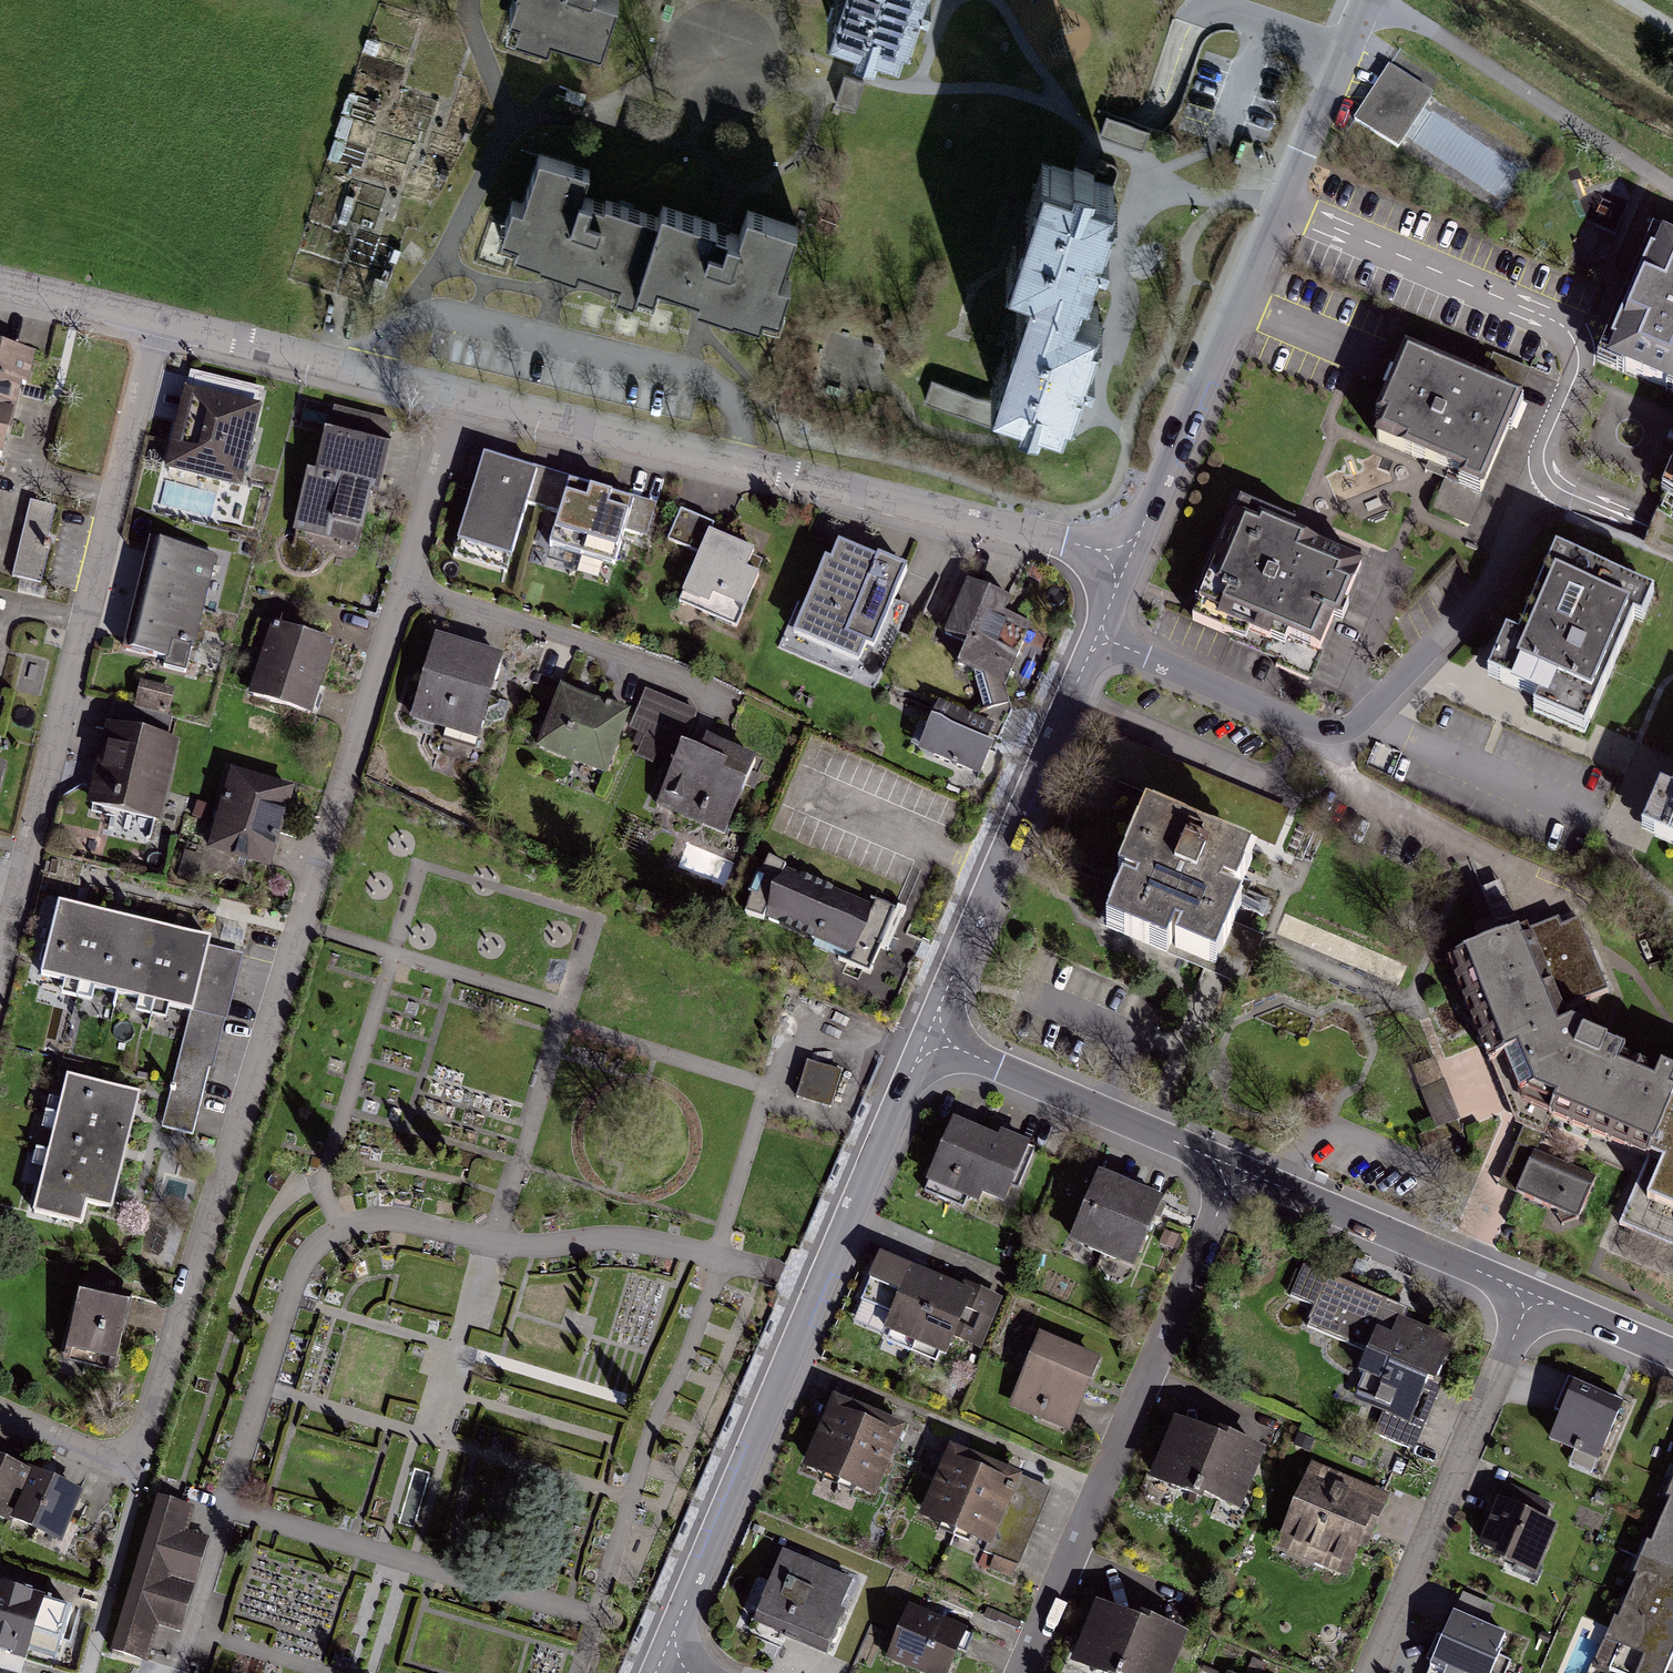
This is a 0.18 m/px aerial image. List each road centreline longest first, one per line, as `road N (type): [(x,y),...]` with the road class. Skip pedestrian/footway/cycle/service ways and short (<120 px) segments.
road 1 (residential): [(1097,636),(1334,737),(1366,716),(1495,582),(1578,369),(1574,341),(1553,321),(1281,205)]
road 2 (residential): [(0,1413),(96,1456),(131,1458),(150,1431),(403,582)]
road 3 (residential): [(658,1670),(928,1034)]
road 4 (residential): [(460,393),(1129,558)]
road 5 (residential): [(0,967),(158,318)]
road 6 (residential): [(1028,1672),(1236,1168)]
road 7 (residential): [(928,1034),(1097,636)]
road 8 (residential): [(1371,1672),(1533,1294)]
road 9 (residential): [(1129,558),(1281,205)]
road 10 (track): [(1672,193),(1417,23),(1368,0)]
road 11 (residential): [(928,1034),(1236,1168)]
road 12 (unclassified): [(403,582),(680,676),(716,698)]
road 13 (residential): [(1236,1168),(1533,1294)]
road 14 (residential): [(158,318),(460,393)]
road 15 (residential): [(1281,205),(1366,0)]
road 16 (residential): [(403,582),(460,393)]
road 17 (residential): [(0,276),(158,318)]
road 18 (residential): [(1533,1294),(1672,1357)]

